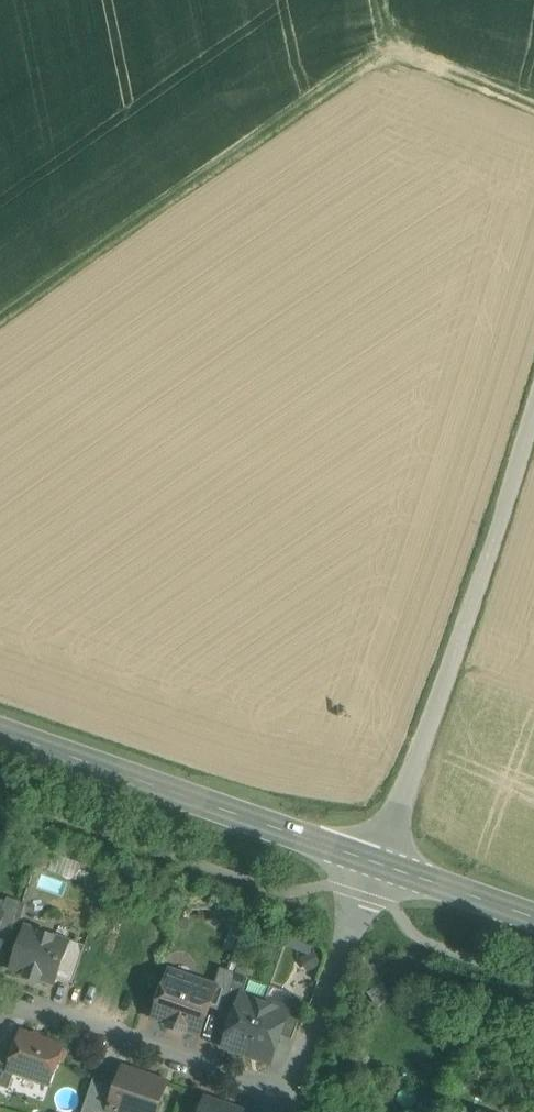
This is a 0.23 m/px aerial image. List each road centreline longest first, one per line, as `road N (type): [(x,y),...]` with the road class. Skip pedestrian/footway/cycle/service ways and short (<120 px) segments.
road 1 (unclassified): [(533,407),(465,633),(377,866)]
road 2 (track): [(0,319),(390,48)]
road 3 (secondary): [(0,732),(377,866)]
road 4 (residential): [(3,992),(286,1095)]
road 5 (residential): [(286,1095),(377,866)]
road 6 (track): [(533,102),(390,48),(380,0)]
road 7 (secondary): [(377,866),(533,917)]

